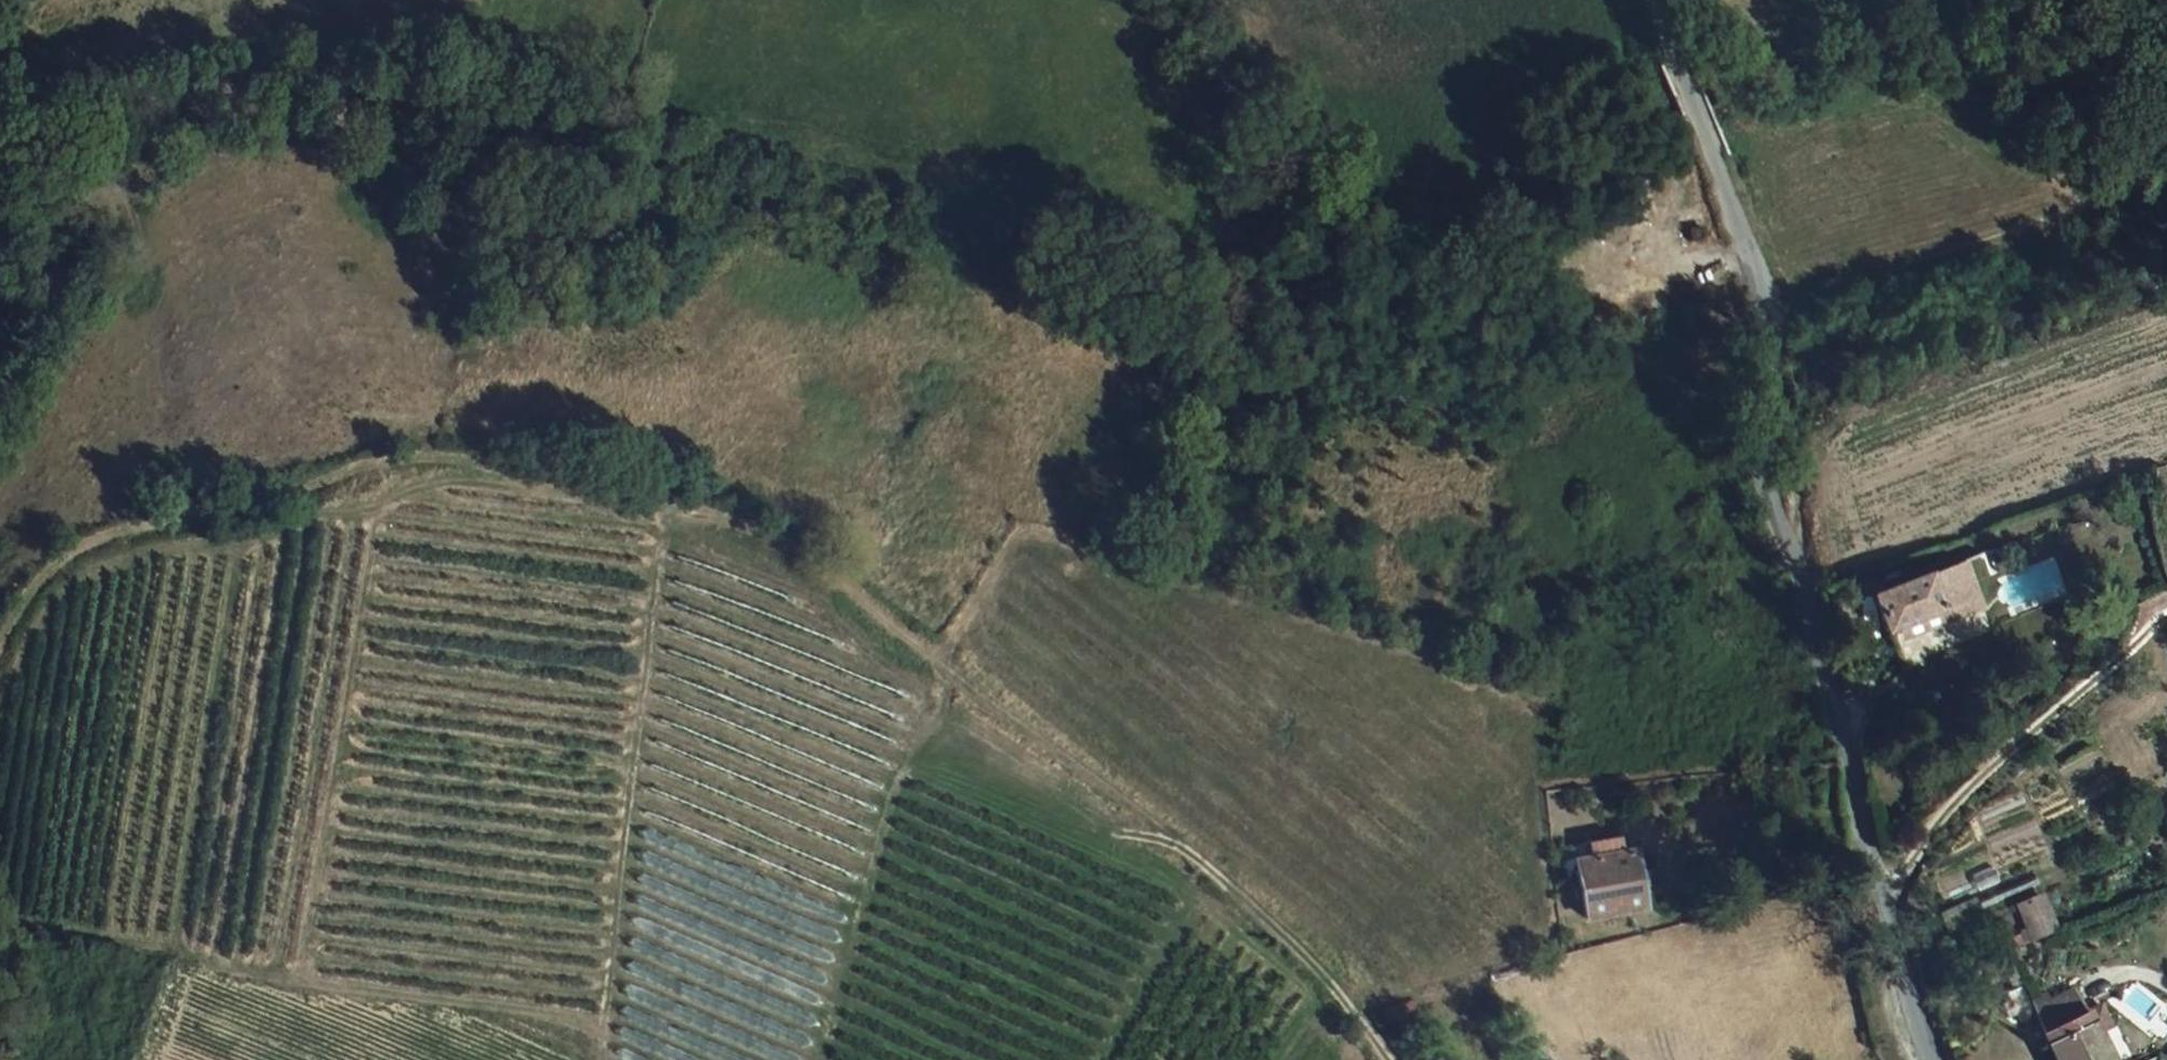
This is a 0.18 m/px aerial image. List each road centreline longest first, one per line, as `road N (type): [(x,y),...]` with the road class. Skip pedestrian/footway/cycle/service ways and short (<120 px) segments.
road 1 (unclassified): [(1931,1059),(1908,1004),(1758,462),(1766,333),(1656,0)]
road 2 (track): [(1388,1059),(1264,916),(1169,841),(1118,832)]

